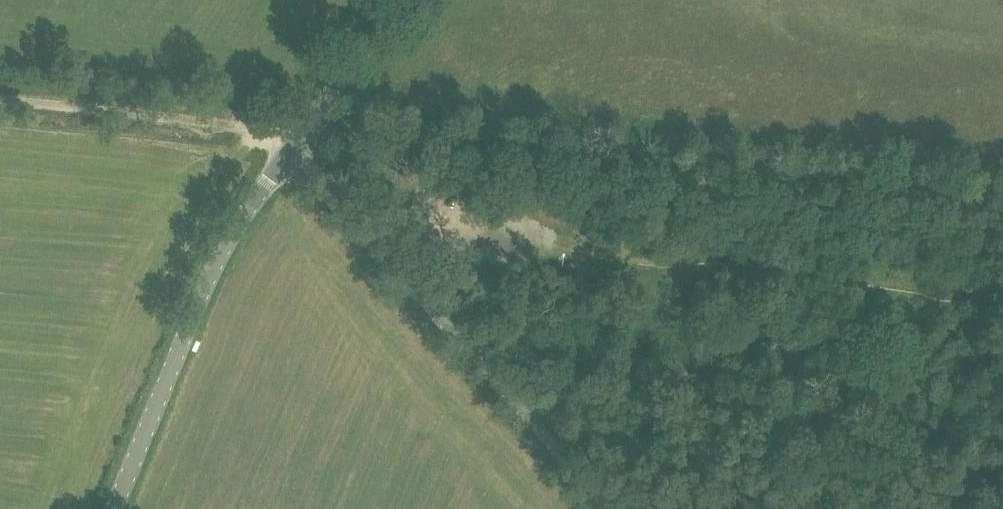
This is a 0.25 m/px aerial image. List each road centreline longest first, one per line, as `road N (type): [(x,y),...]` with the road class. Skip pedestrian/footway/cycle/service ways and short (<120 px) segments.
road 1 (track): [(291,155),(736,173),(1002,202)]
road 2 (unclassified): [(603,508),(291,155)]
road 3 (unclassified): [(116,508),(217,272),(291,155)]
road 4 (track): [(291,155),(249,138),(0,109)]
road 5 (track): [(343,211),(374,206),(589,249)]
road 6 (unclassified): [(291,155),(401,0)]

